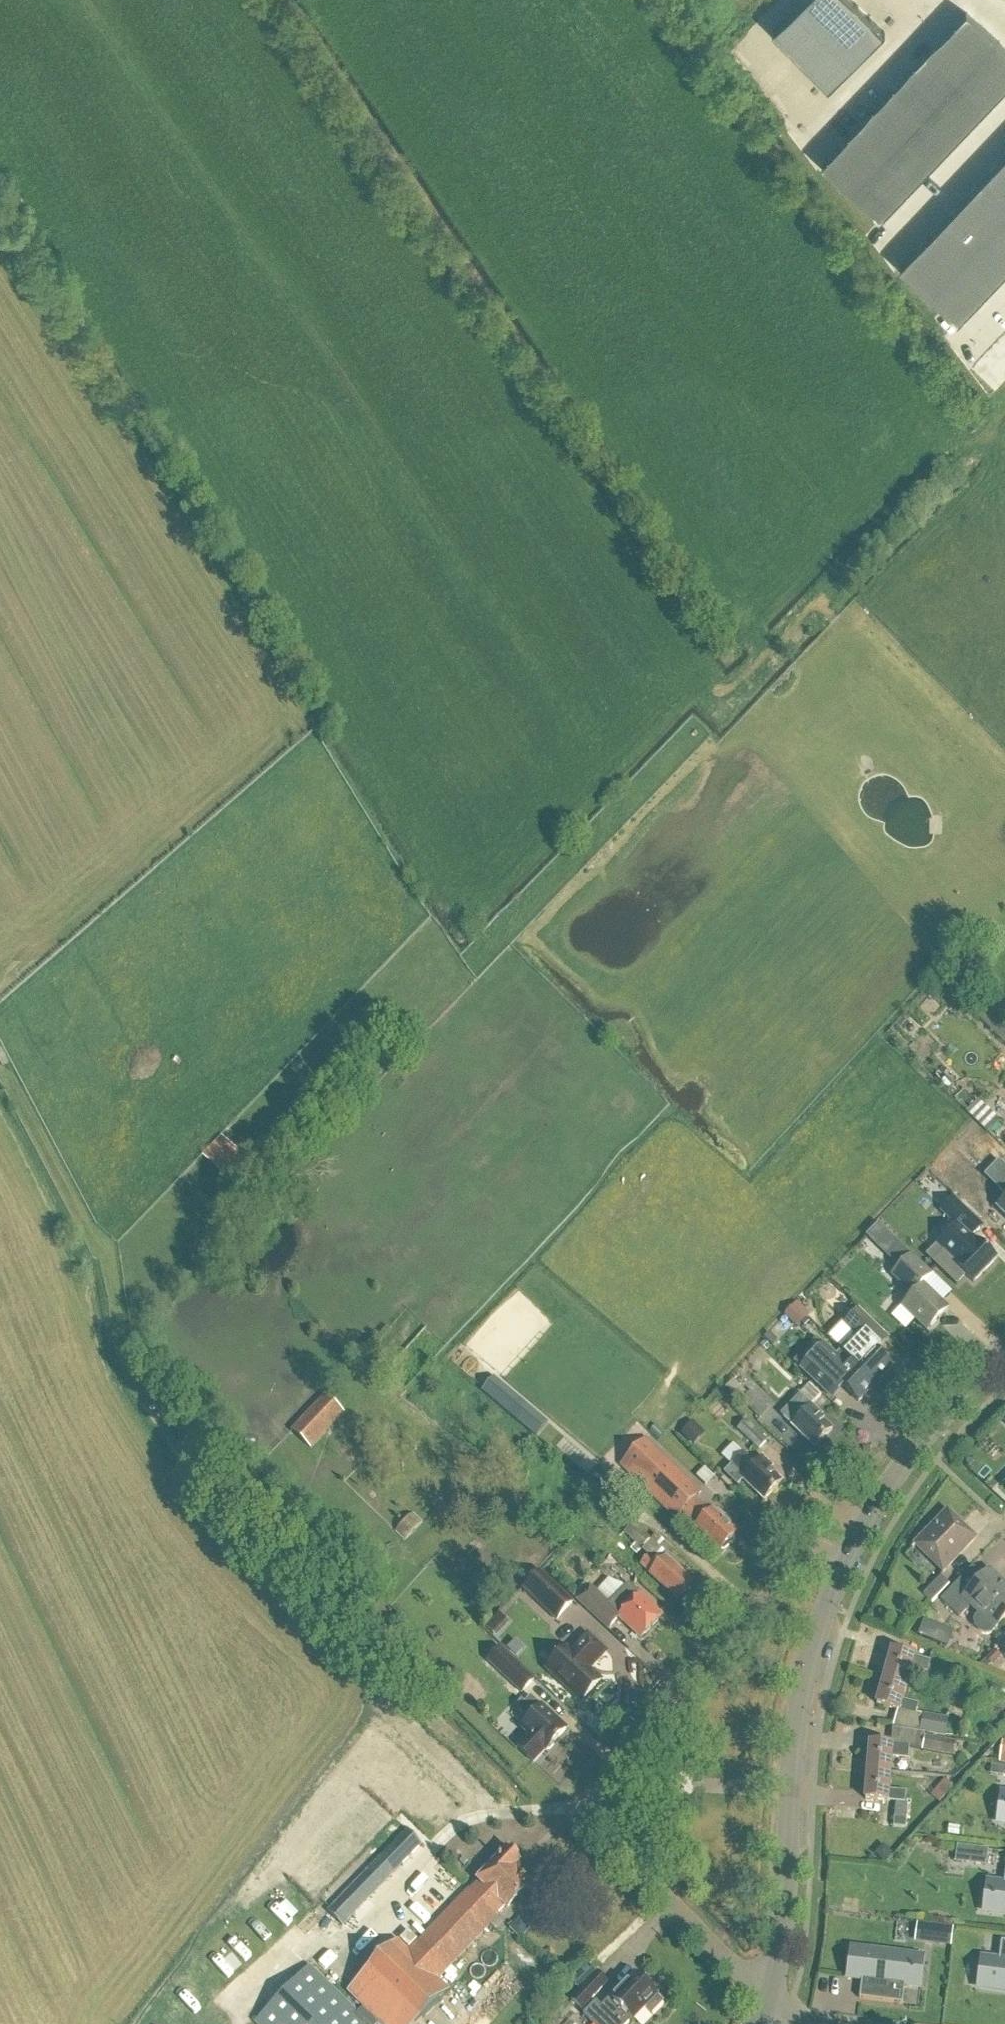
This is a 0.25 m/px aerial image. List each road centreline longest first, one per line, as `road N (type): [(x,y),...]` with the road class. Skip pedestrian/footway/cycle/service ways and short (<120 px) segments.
road 1 (residential): [(772,1998),(616,1842),(607,1801),(619,1767),(812,1557),(847,1563)]
road 2 (tertiary): [(772,1998),(813,1660),(847,1563)]
road 3 (tertiary): [(847,1563),(930,1434),(1004,1356)]

